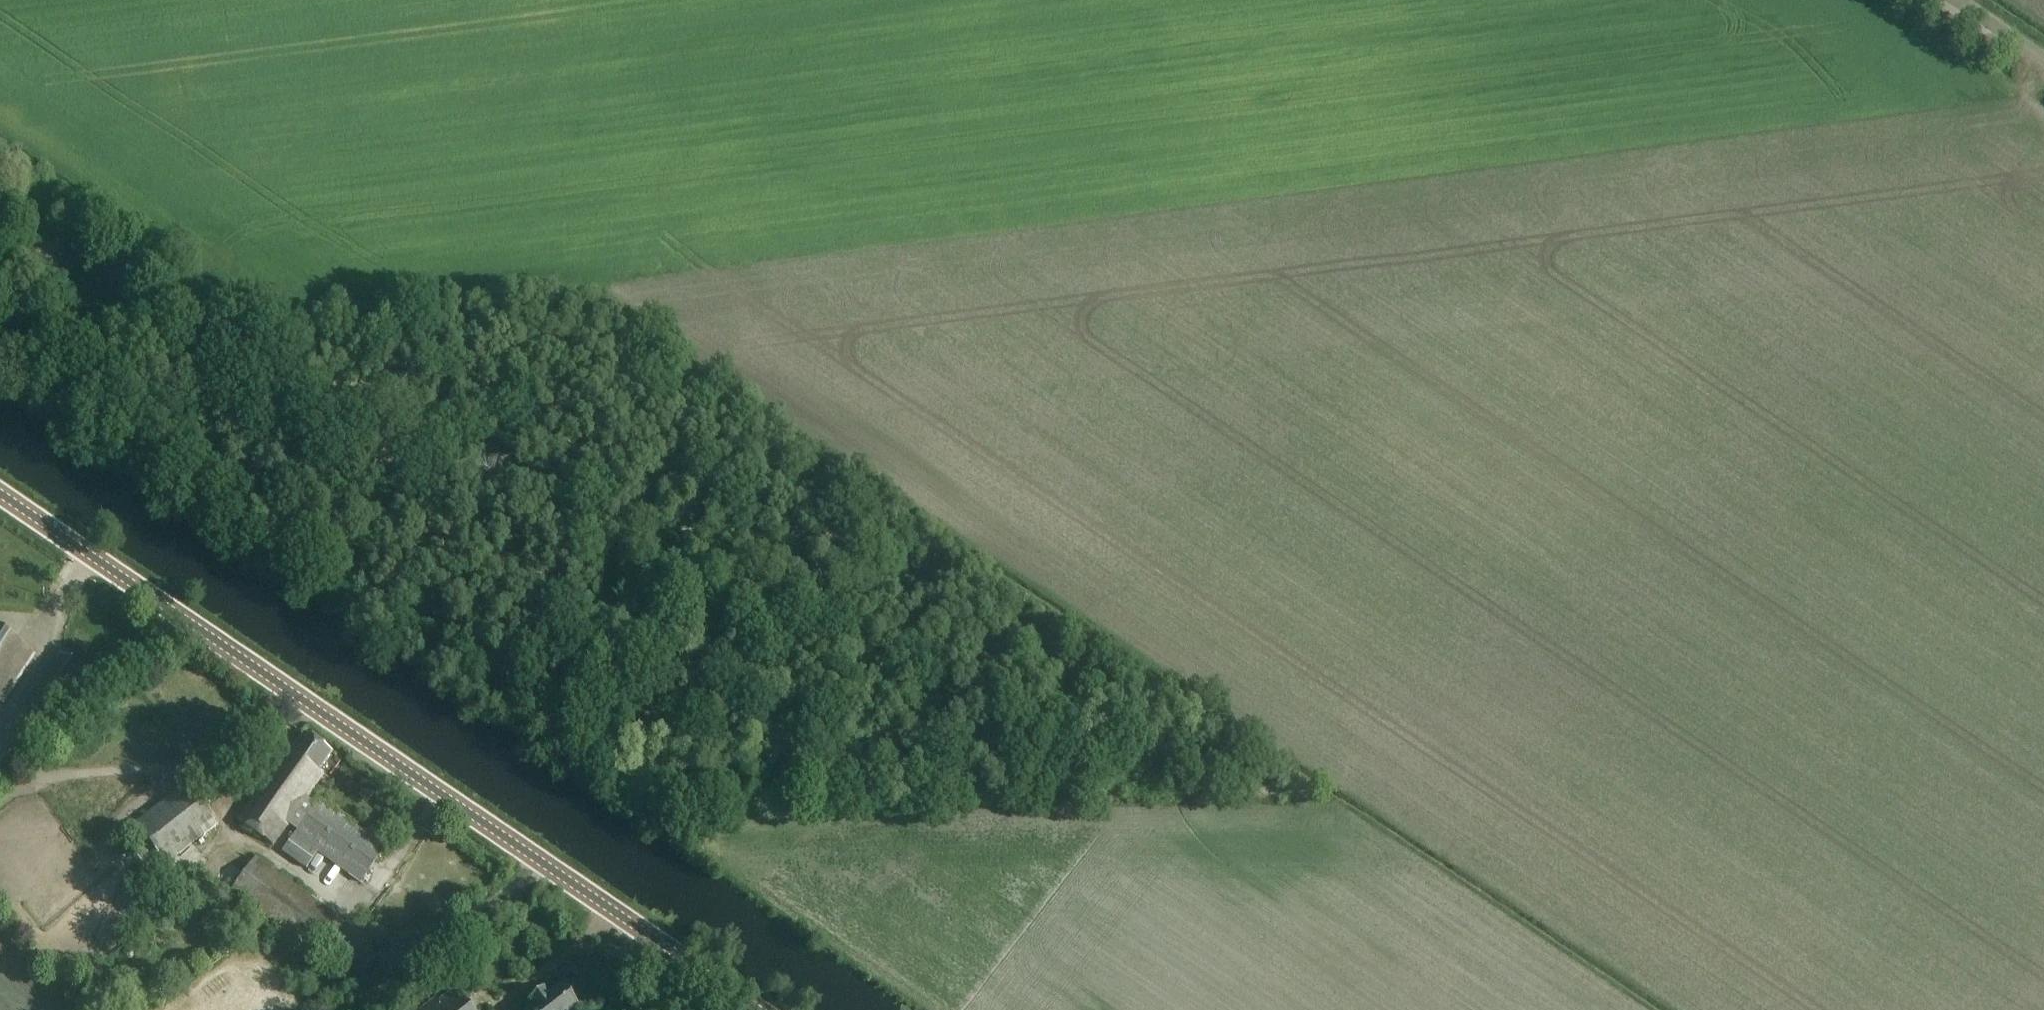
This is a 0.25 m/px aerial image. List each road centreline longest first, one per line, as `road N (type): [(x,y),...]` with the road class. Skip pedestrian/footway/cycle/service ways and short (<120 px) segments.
road 1 (tertiary): [(758,1009),(0,492)]

